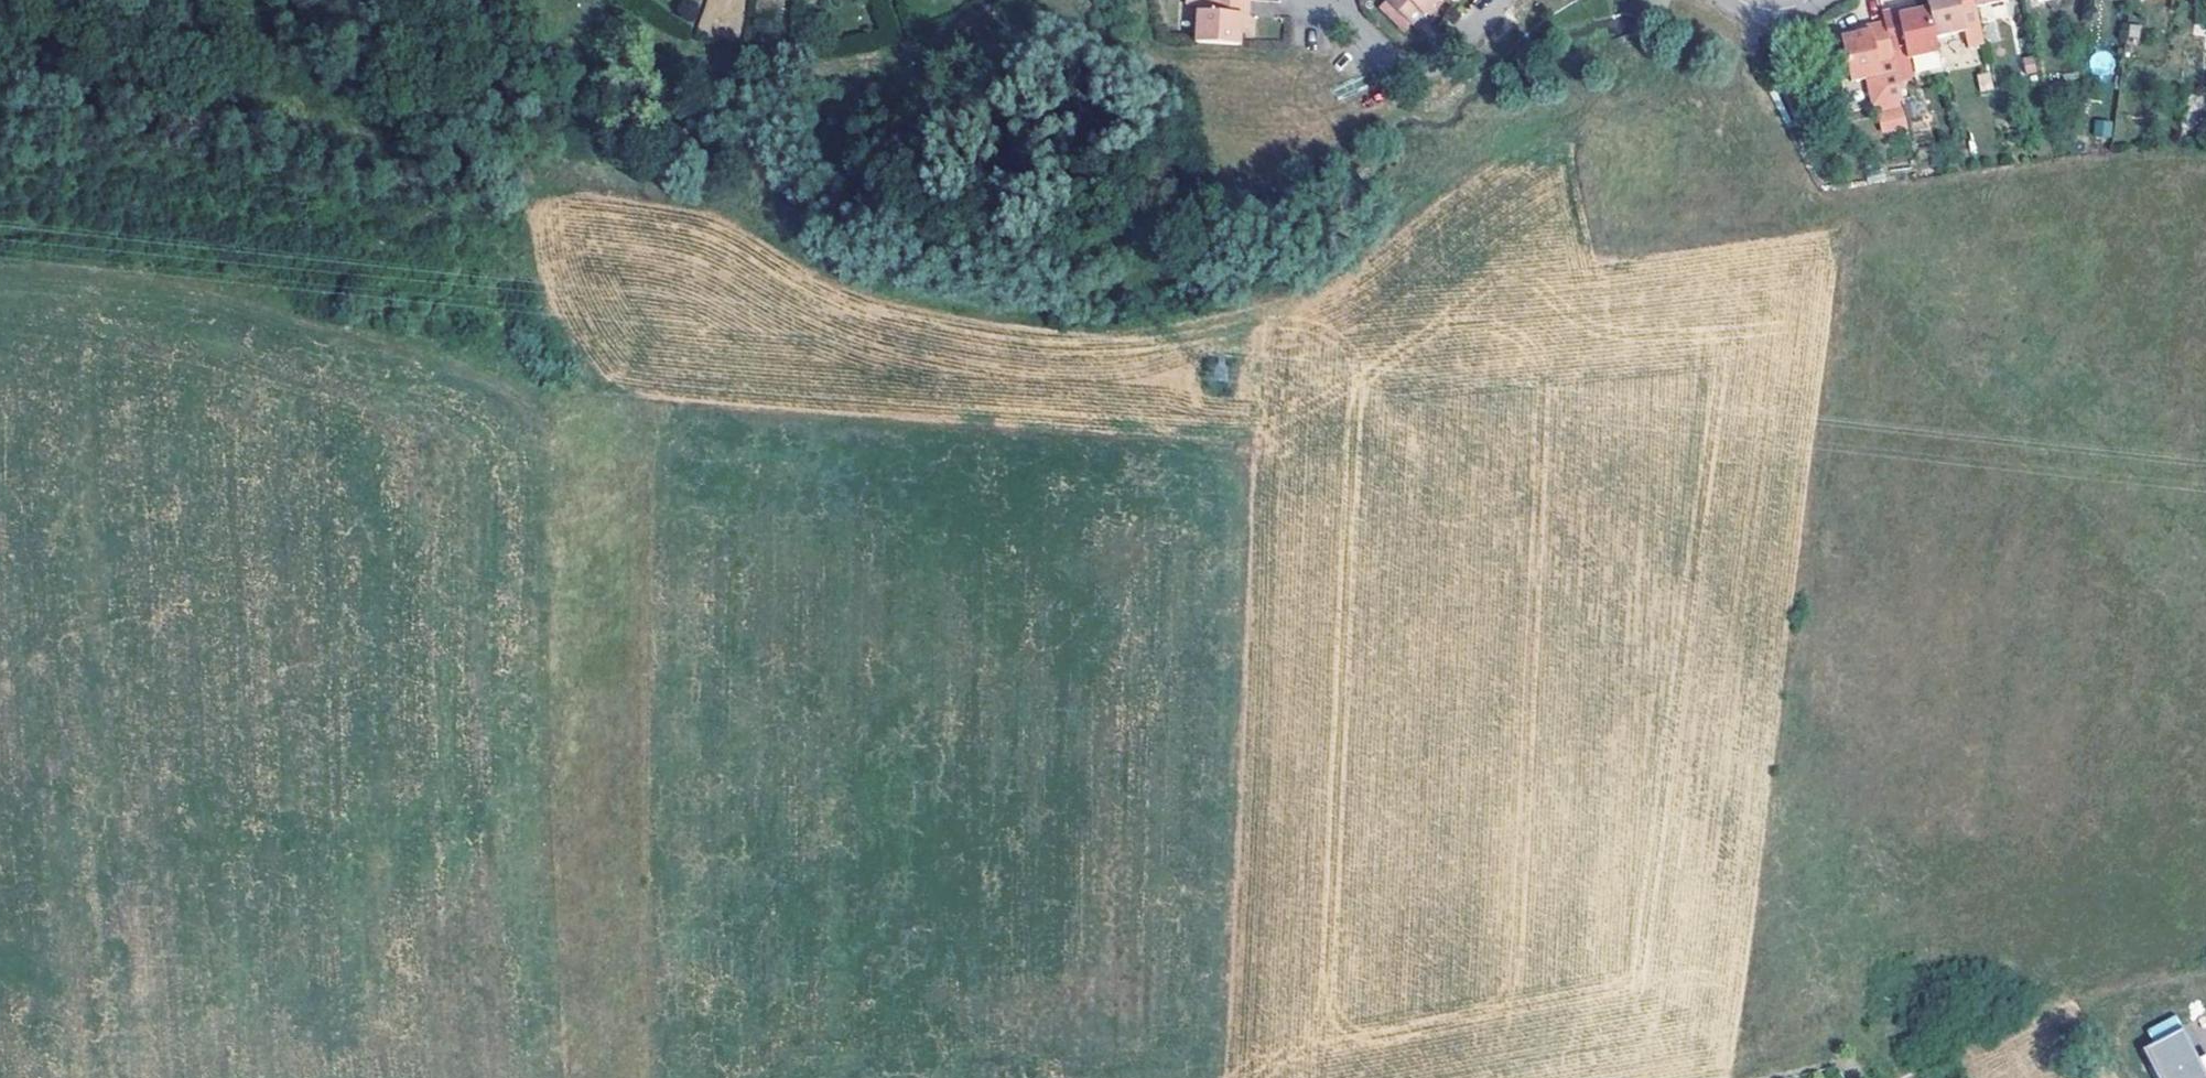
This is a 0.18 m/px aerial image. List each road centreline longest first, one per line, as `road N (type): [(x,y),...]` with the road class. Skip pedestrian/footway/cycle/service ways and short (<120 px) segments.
road 1 (residential): [(1497,0),(1450,48),(1412,70),(1396,66),(1333,1)]

